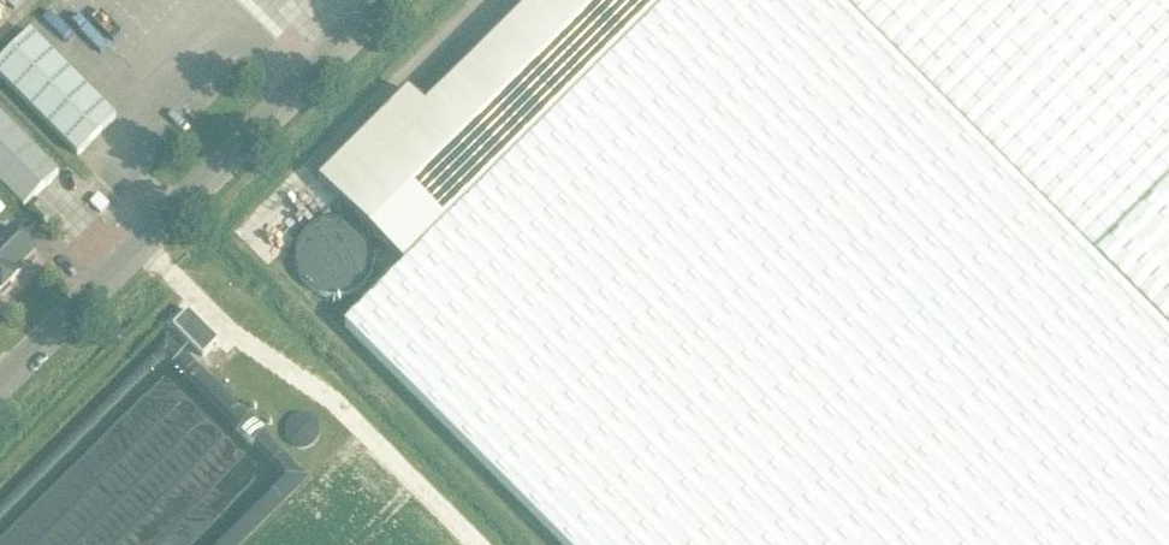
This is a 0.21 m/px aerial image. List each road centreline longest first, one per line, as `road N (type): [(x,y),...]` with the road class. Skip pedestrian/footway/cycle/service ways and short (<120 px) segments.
road 1 (unclassified): [(0,405),(387,0)]

